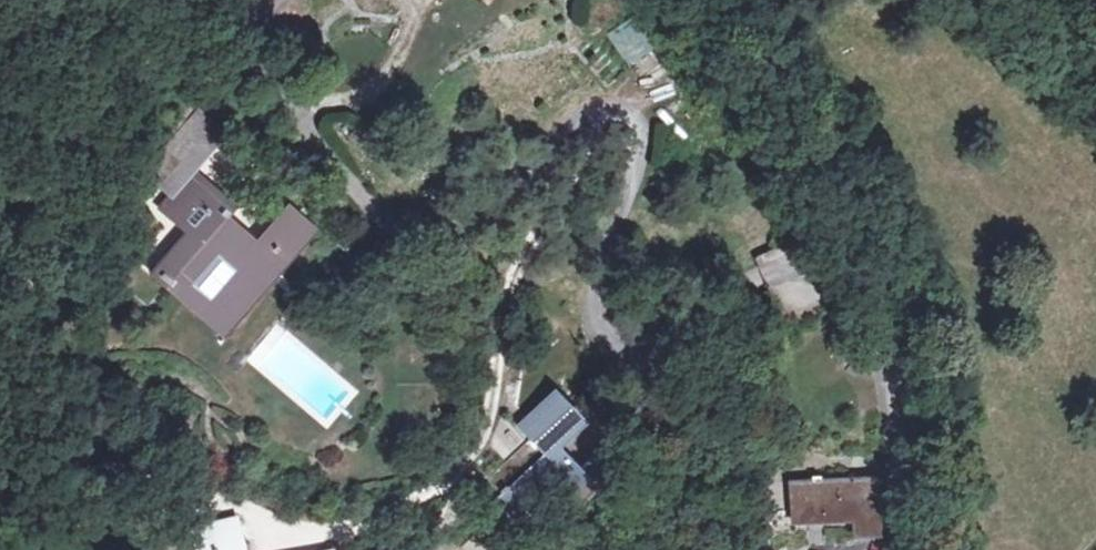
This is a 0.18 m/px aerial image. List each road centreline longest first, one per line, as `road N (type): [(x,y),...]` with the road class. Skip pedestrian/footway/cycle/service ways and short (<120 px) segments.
road 1 (unclassified): [(891,309),(839,270),(769,270),(674,317),(646,347),(620,351),(591,310),(634,174),(641,114),(621,104),(570,117),(463,224),(425,238),(396,231),(365,200),(301,123),(235,21)]
road 2 (track): [(880,279),(662,0)]
road 3 (residential): [(905,549),(903,340),(891,309)]

